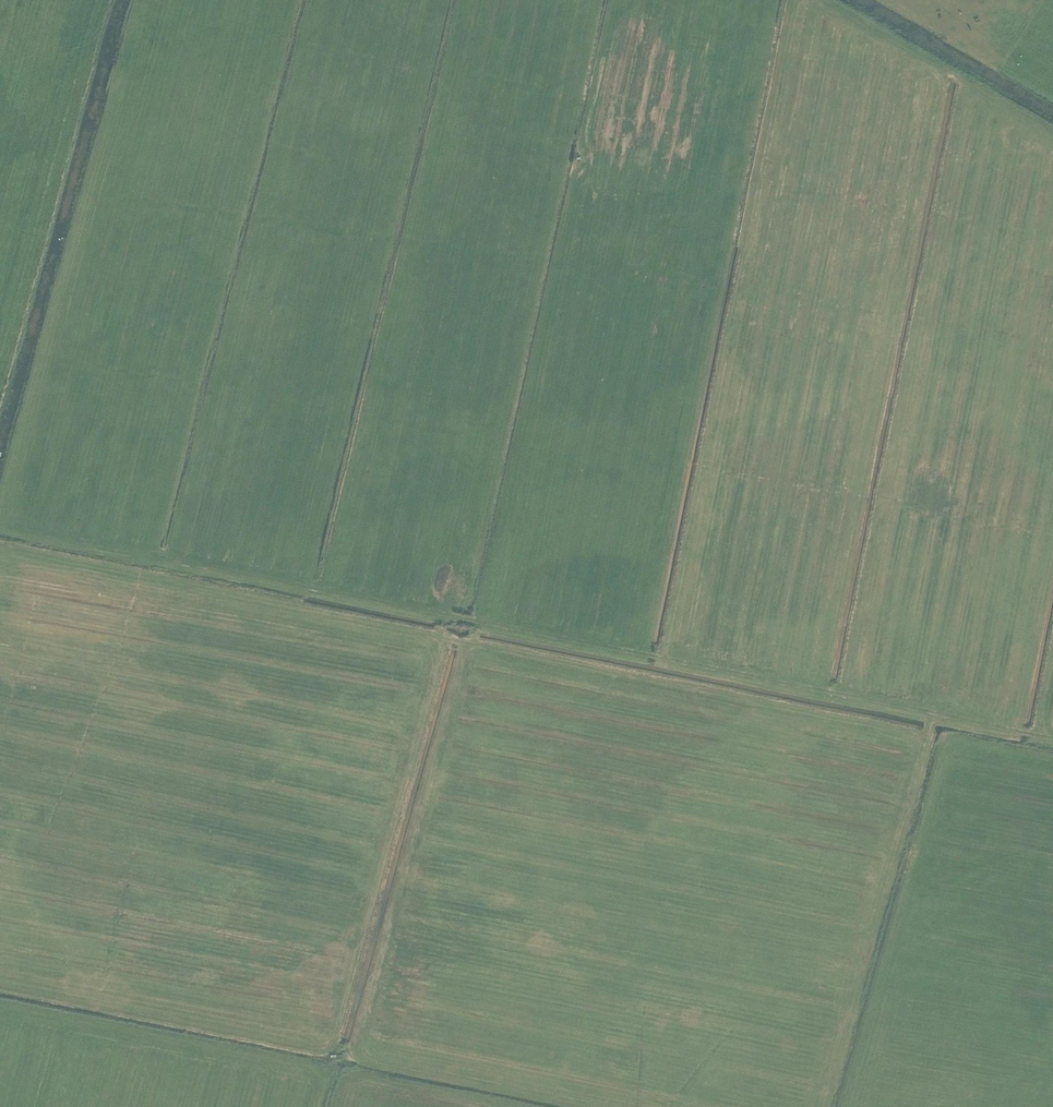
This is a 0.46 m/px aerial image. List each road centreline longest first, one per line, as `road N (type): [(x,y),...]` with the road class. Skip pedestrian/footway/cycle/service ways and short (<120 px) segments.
road 1 (track): [(1052,739),(454,616)]

